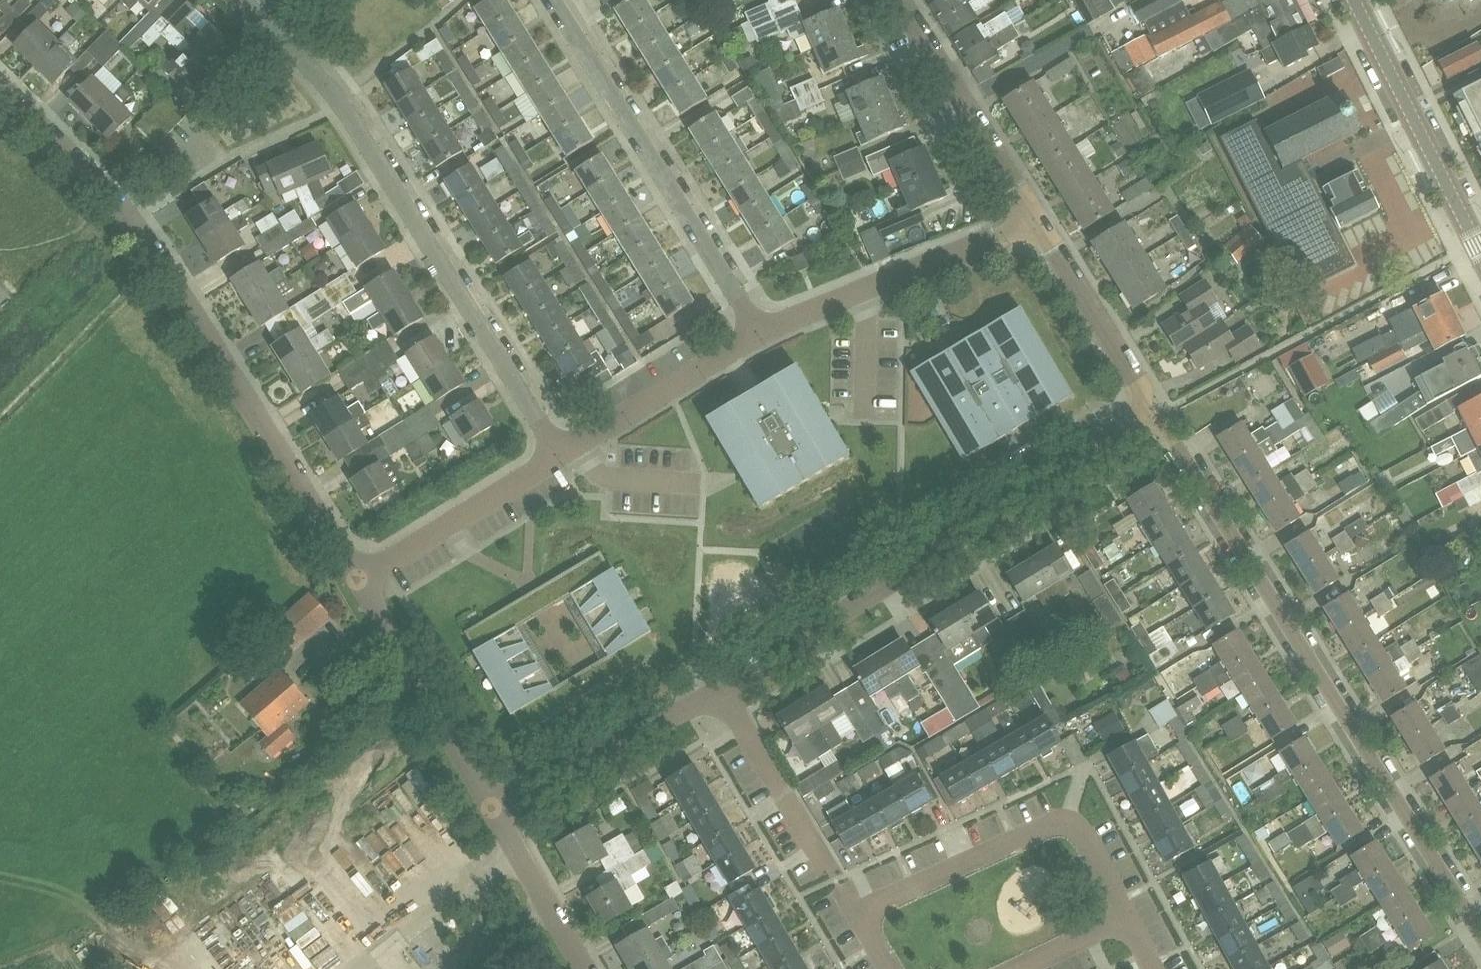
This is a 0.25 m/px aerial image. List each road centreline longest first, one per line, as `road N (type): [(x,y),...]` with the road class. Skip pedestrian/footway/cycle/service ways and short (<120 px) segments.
road 1 (residential): [(1480,937),(1164,432),(1141,415)]
road 2 (residential): [(357,577),(146,240),(0,88)]
road 3 (residential): [(238,0),(337,100),(560,459)]
road 4 (residential): [(717,682),(1141,415)]
road 5 (residential): [(549,0),(758,335)]
road 6 (residential): [(1129,922),(1081,831),(1067,822),(855,918)]
road 7 (residential): [(758,335),(1036,221)]
road 8 (secondary): [(1480,258),(1354,0)]
road 9 (residential): [(855,918),(717,682)]
road 10 (residential): [(491,809),(357,577)]
road 11 (residential): [(1036,221),(899,0)]
road 12 (residential): [(491,809),(717,682)]
road 13 (residential): [(357,577),(560,459)]
road 14 (residential): [(560,459),(758,335)]
road 15 (residential): [(1141,415),(1136,387),(1036,221)]
road 16 (residential): [(581,968),(491,809)]

